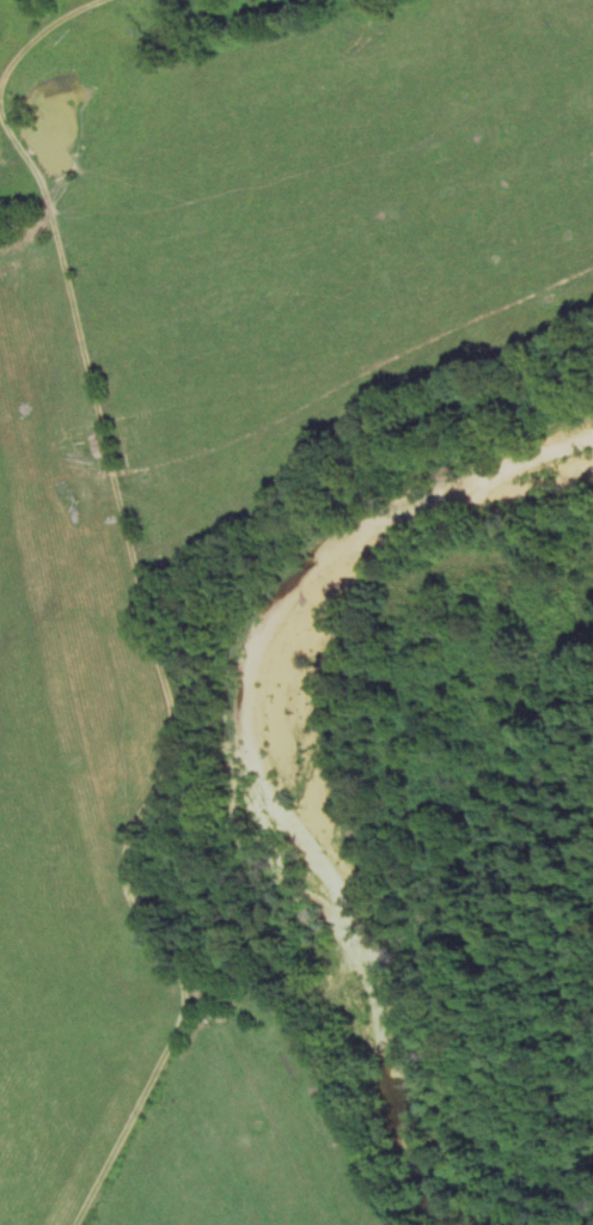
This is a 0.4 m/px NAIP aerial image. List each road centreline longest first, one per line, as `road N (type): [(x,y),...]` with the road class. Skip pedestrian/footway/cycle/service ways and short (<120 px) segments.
road 1 (residential): [(81,1224),(187,1020),(179,976),(134,902),(132,853),(181,743),(182,720),(47,181),(14,130),(7,86),(72,24),(116,0)]

